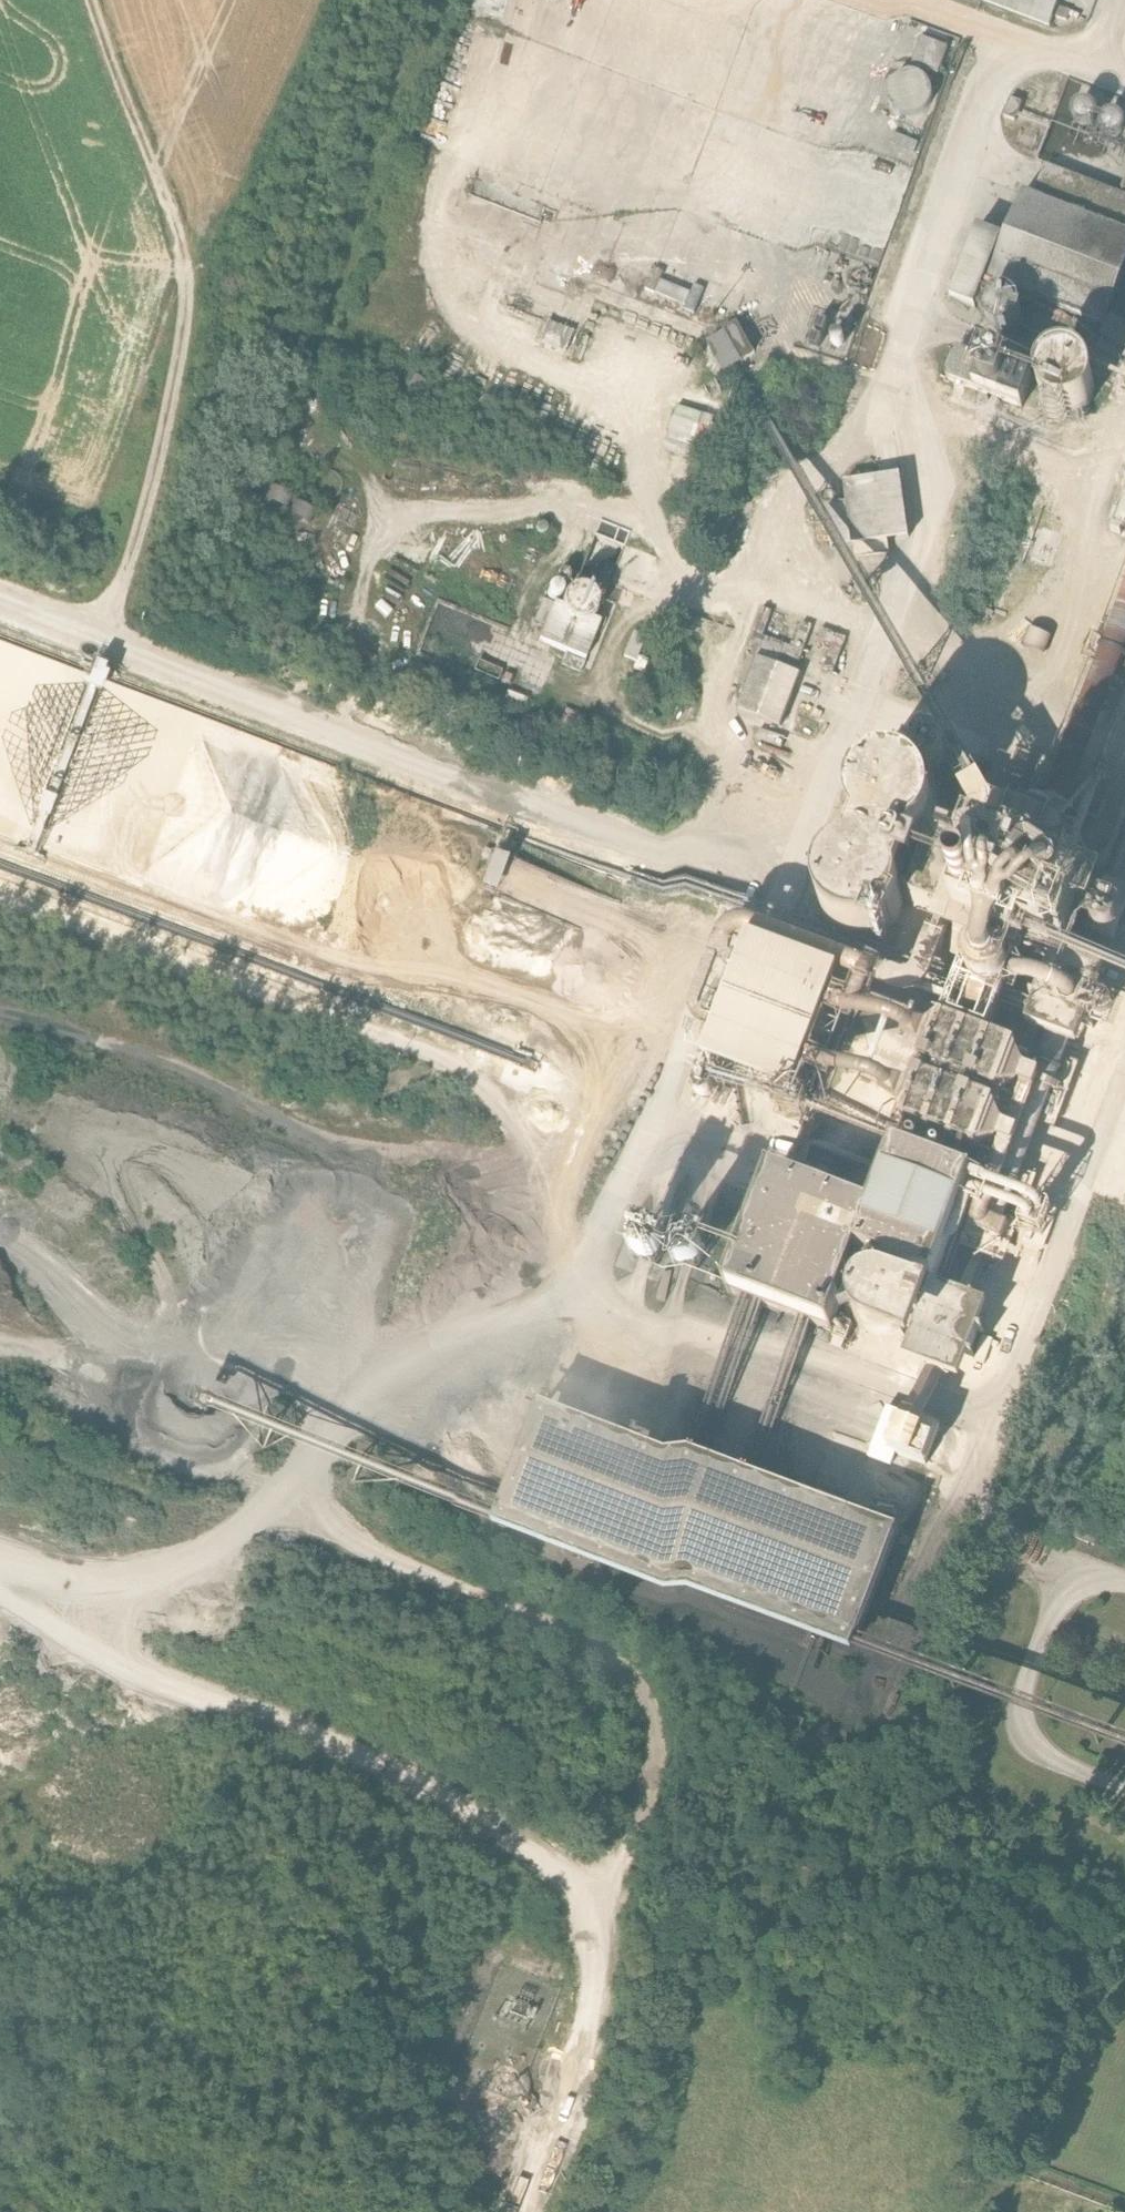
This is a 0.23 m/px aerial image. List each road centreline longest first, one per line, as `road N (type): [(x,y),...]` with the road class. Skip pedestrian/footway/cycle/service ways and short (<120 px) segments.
road 1 (unclassified): [(519,2211),(578,2081),(585,1887),(388,1766),(62,1637)]
road 2 (track): [(112,640),(787,893)]
road 3 (track): [(89,0),(186,261),(190,293),(112,640)]
road 4 (track): [(112,640),(0,597)]

